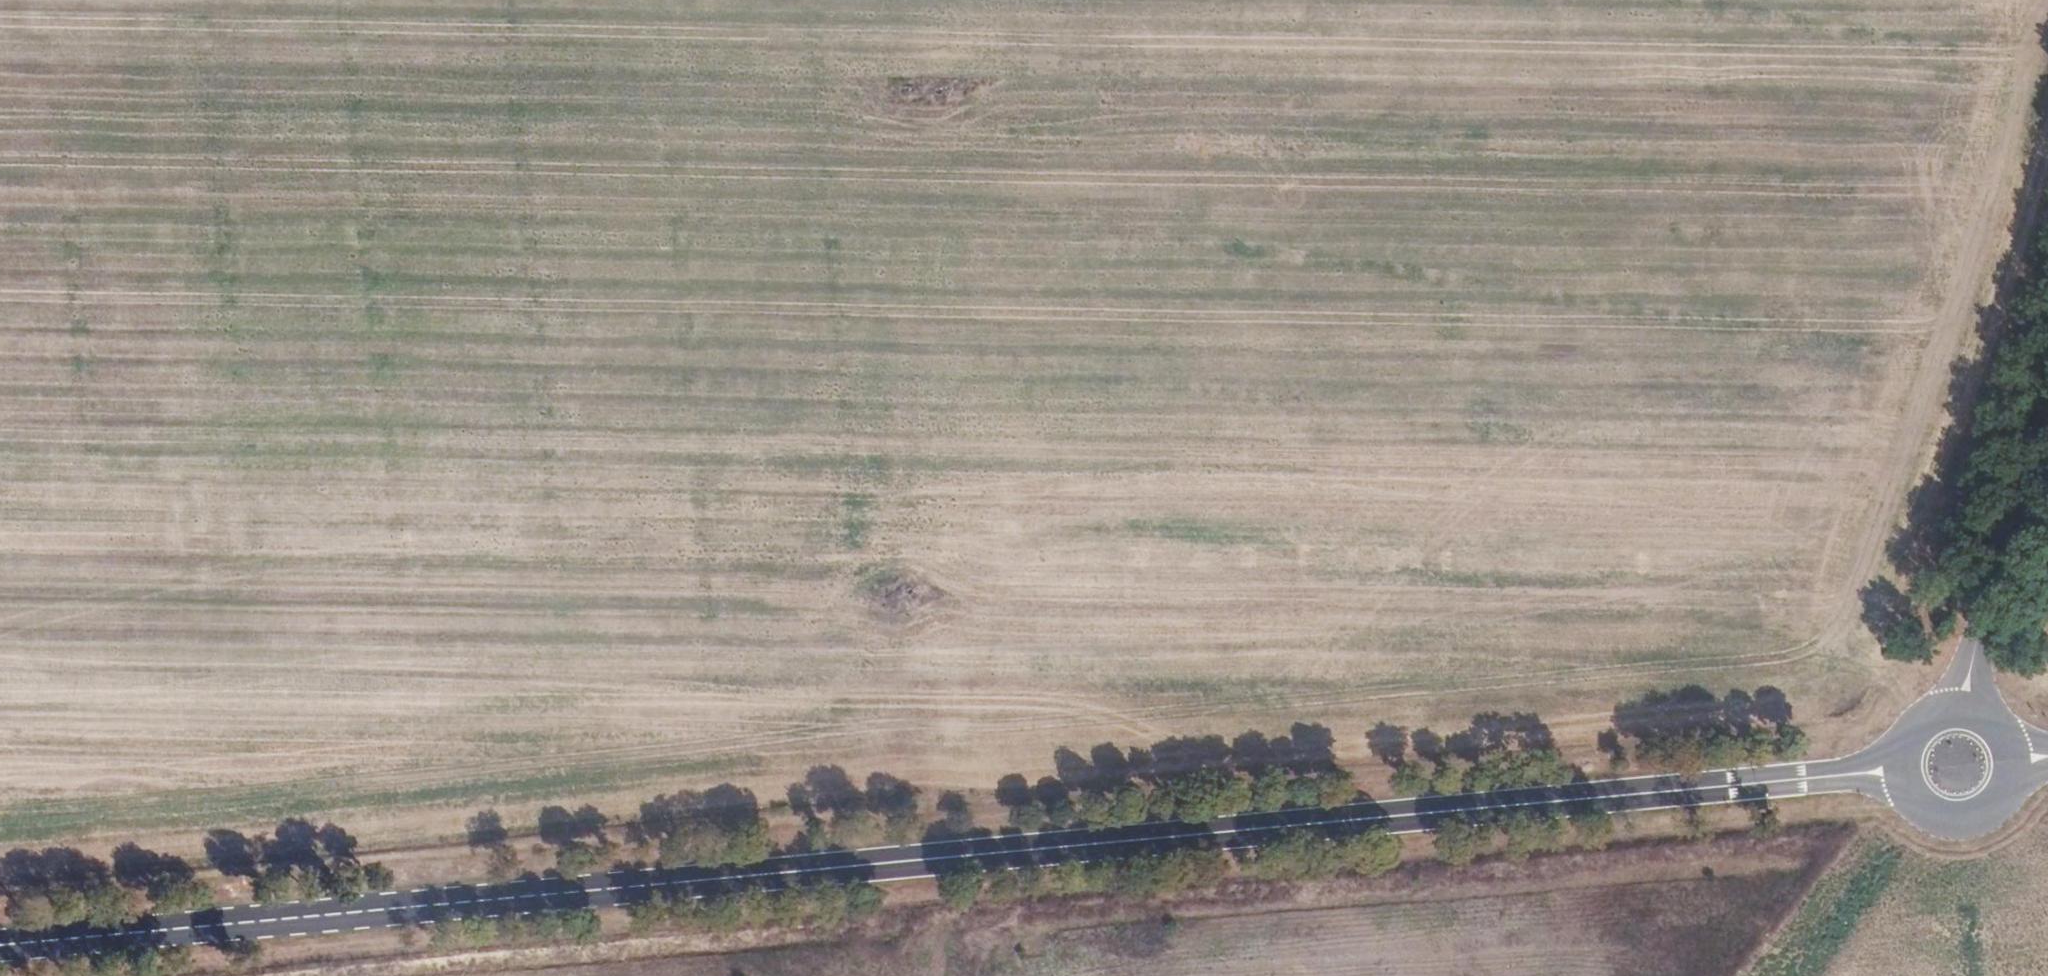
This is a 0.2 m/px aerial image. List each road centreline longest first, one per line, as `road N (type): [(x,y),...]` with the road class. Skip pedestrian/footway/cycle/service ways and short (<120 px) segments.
road 1 (unclassified): [(1902,771),(0,947)]
road 2 (unclassified): [(2047,452),(1960,710)]
road 3 (unclassified): [(1902,771),(1914,799),(1954,820),(1997,803),(2012,760)]

